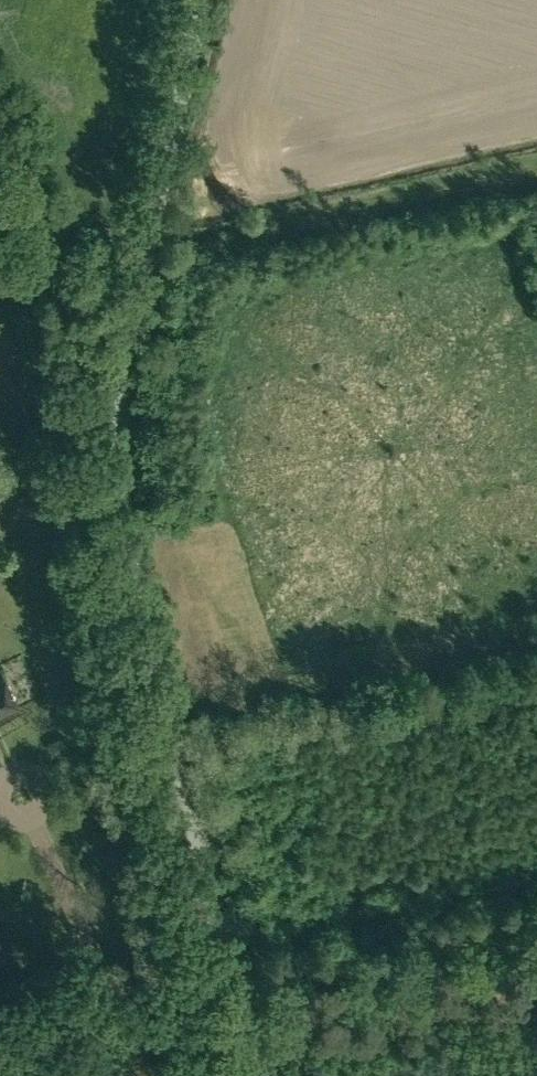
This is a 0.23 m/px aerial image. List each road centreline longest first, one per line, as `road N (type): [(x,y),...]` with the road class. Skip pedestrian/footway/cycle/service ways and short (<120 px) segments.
road 1 (unclassified): [(255,1075),(95,451),(200,0)]
road 2 (track): [(234,989),(536,931)]
road 3 (track): [(95,451),(45,215)]

